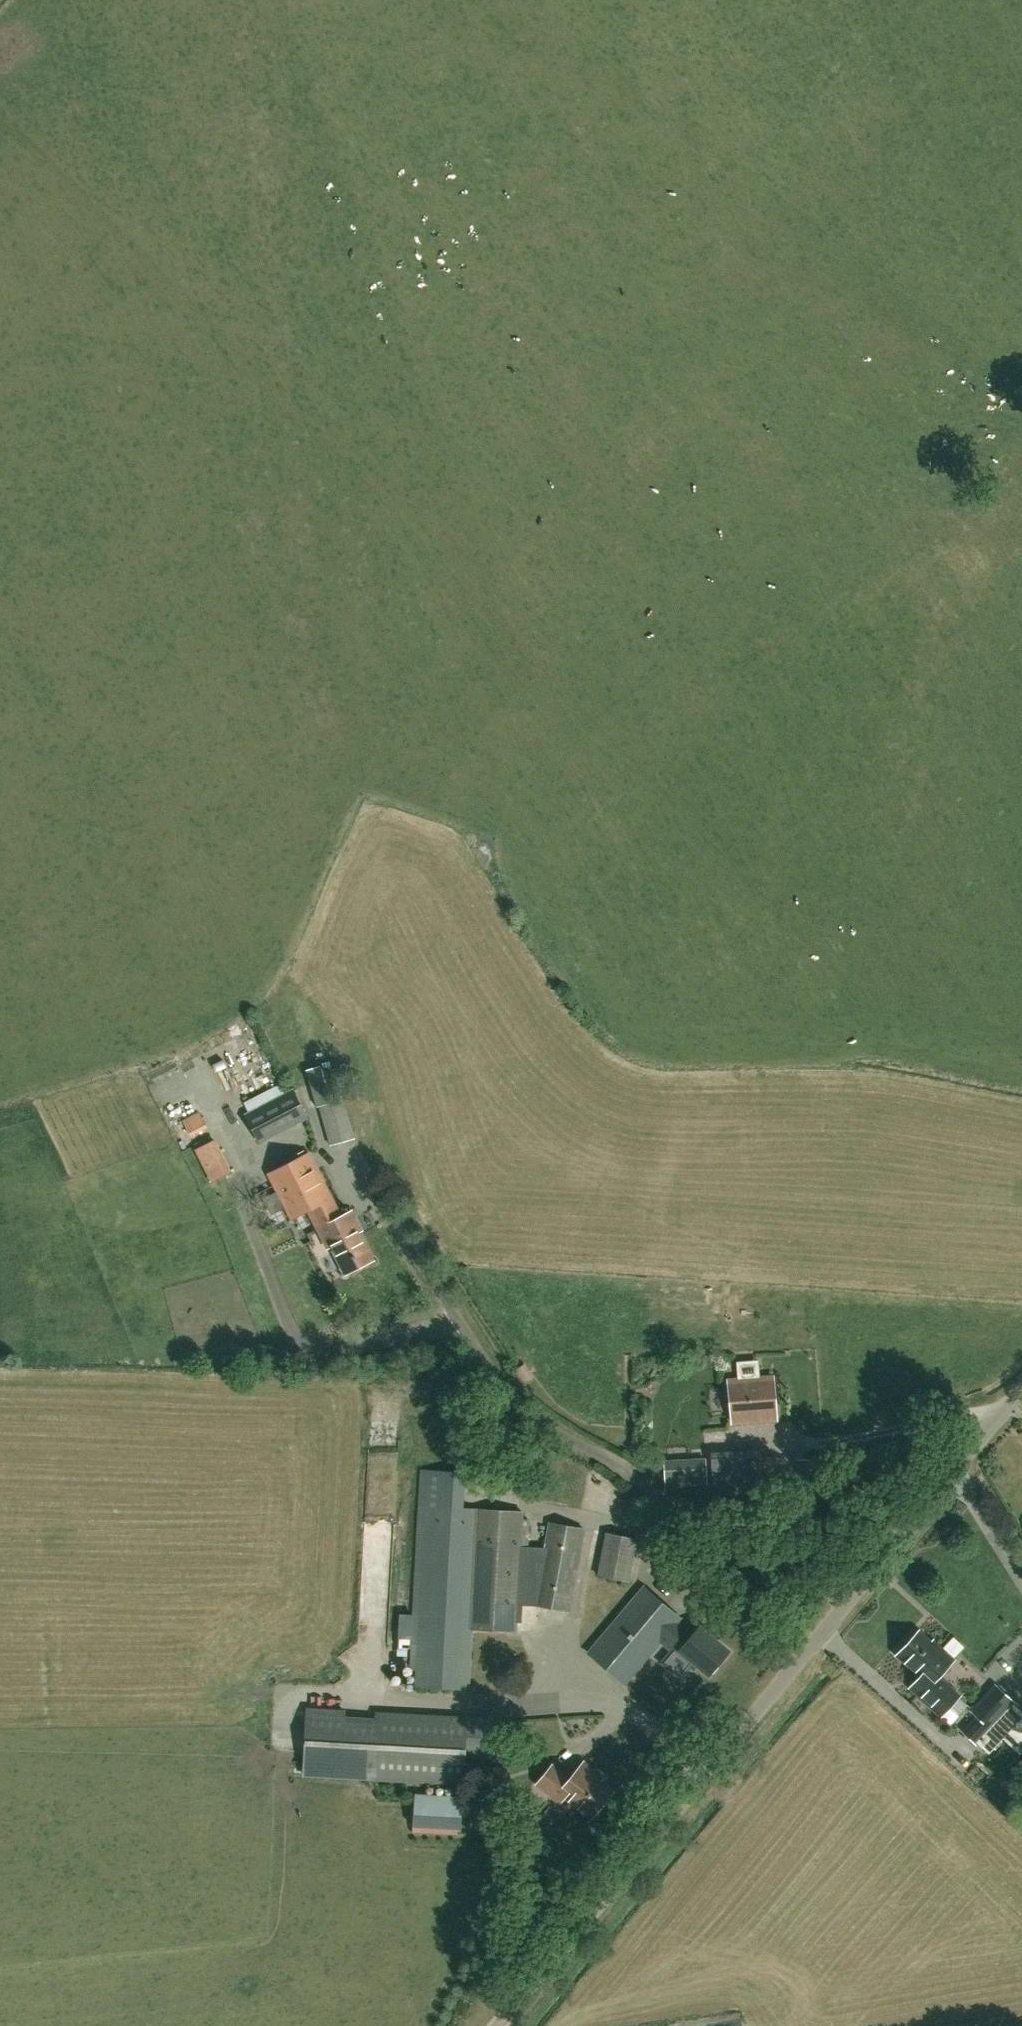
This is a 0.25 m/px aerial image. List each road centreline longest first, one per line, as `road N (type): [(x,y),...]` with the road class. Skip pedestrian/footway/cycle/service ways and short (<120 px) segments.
road 1 (unclassified): [(499,2025),(824,1614),(1021,1392)]

